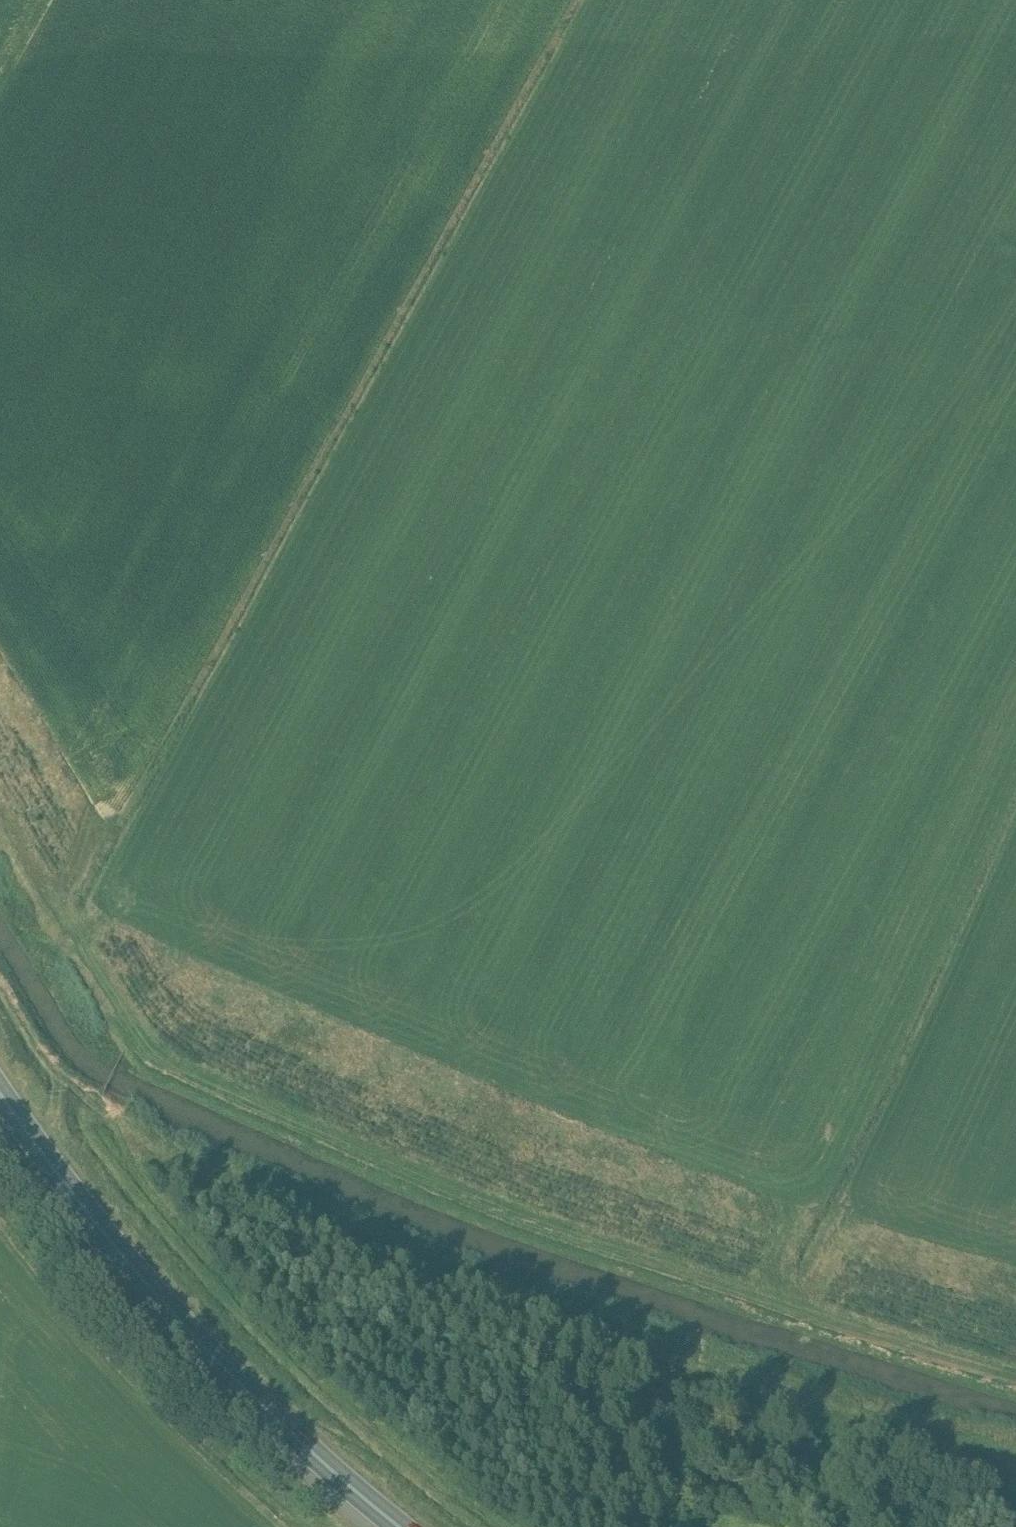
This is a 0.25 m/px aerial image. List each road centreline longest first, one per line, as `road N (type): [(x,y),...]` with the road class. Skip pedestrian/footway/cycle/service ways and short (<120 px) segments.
road 1 (primary): [(398,1526),(204,1347),(84,1208),(0,1093)]

